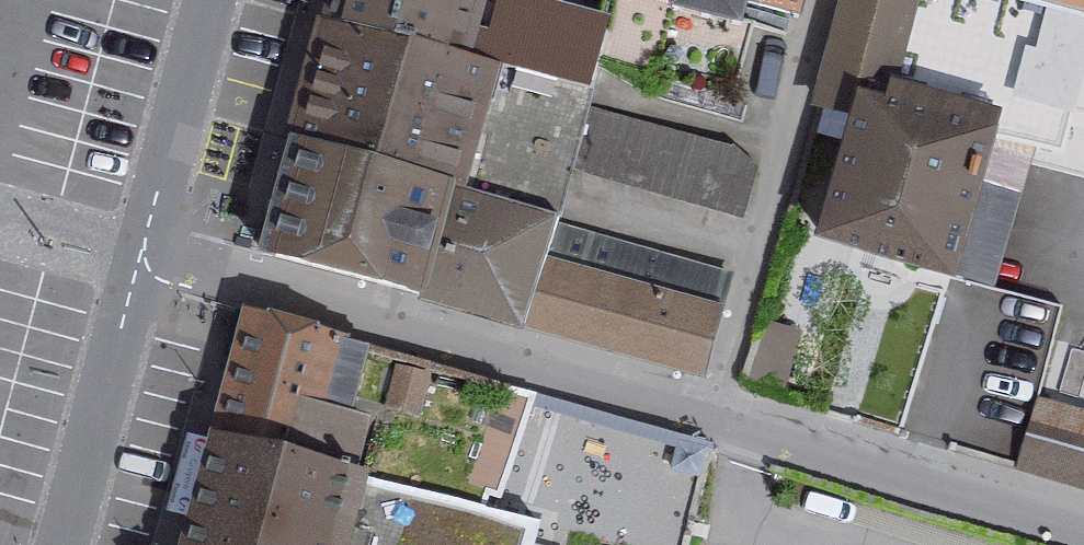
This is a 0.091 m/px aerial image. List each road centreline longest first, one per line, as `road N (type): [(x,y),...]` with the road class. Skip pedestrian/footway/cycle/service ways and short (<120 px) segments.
road 1 (residential): [(1082,544),(718,426),(143,260)]
road 2 (residential): [(143,260),(65,544)]
road 3 (residential): [(211,0),(143,260)]

